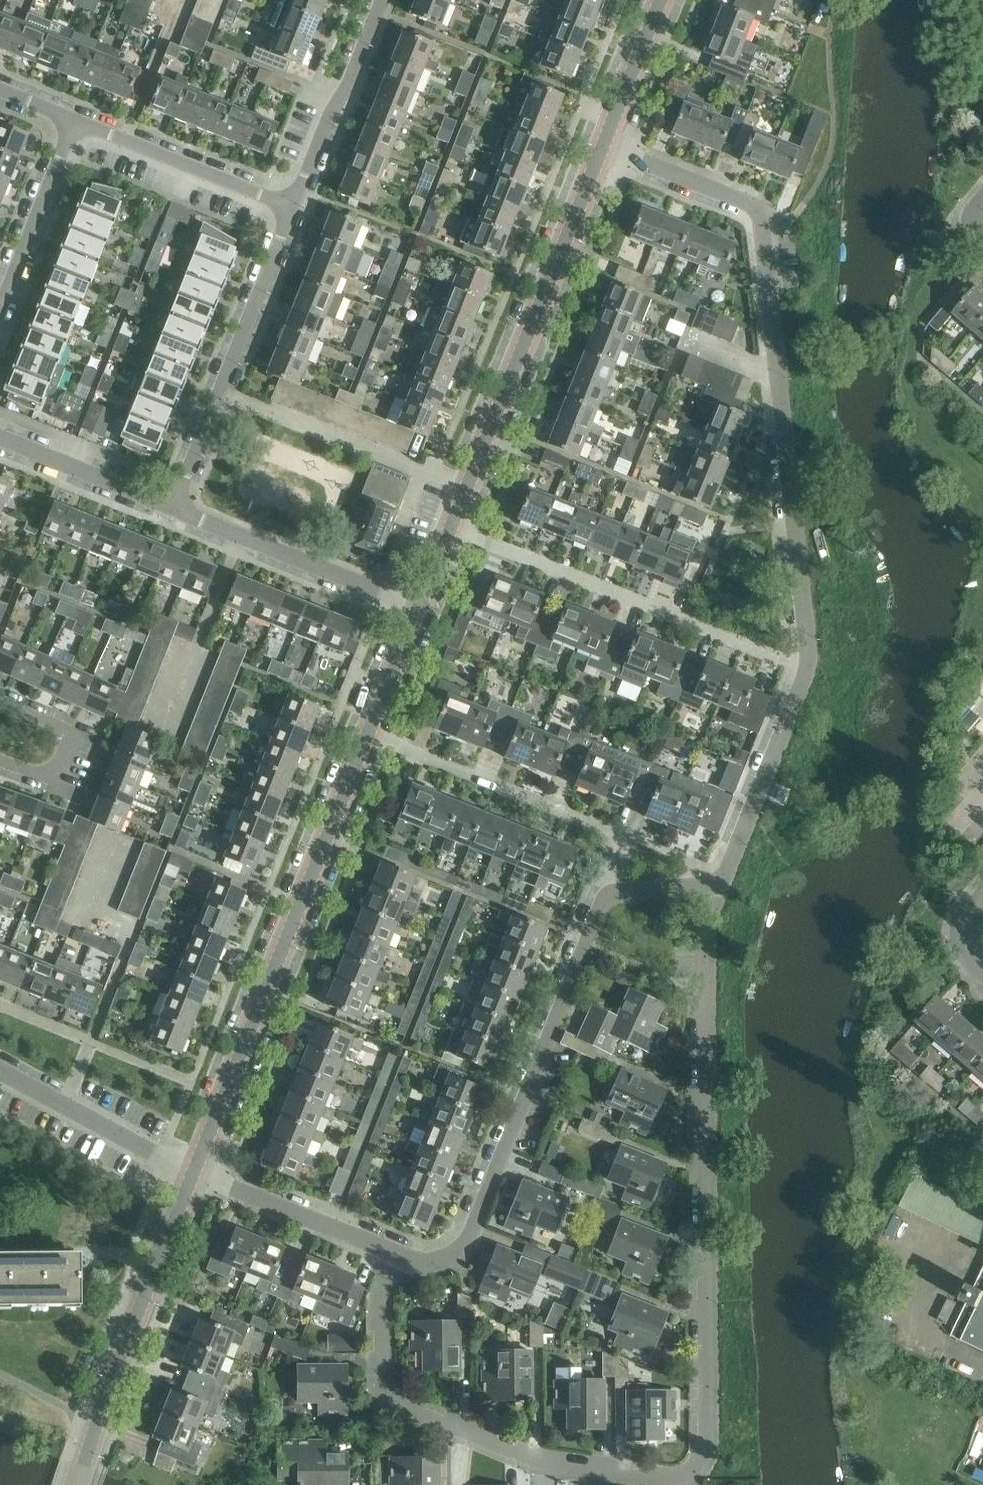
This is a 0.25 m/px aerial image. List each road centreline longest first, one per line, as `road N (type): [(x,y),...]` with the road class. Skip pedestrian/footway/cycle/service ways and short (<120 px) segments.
road 1 (residential): [(396,1247),(381,1379),(406,1407),(463,1439),(682,1483),(702,1459),(703,924),(713,883)]
road 2 (residential): [(808,667),(767,225),(758,214),(601,149)]
road 3 (unclassified): [(193,1172),(366,736)]
road 4 (residential): [(396,1247),(426,1257),(454,1252),(476,1225),(604,894)]
road 5 (residential): [(808,667),(449,528)]
road 6 (unclassified): [(465,489),(601,149)]
road 7 (residential): [(366,736),(625,840),(604,894)]
road 8 (unclassified): [(76,1484),(193,1172)]
road 9 (residential): [(418,607),(172,509)]
road 10 (residential): [(465,489),(219,392)]
road 11 (residential): [(713,883),(726,871),(808,667)]
road 12 (residential): [(294,208),(76,123)]
road 13 (residential): [(294,208),(381,0)]
road 14 (residential): [(193,1172),(0,1072)]
road 15 (residential): [(219,392),(294,208)]
road 16 (residential): [(5,301),(76,123)]
road 17 (residential): [(172,509),(0,440)]
road 18 (residential): [(0,764),(54,776),(73,743),(61,721),(0,696)]
road 19 (residential): [(230,1187),(396,1247)]
road 20 (unclassified): [(601,149),(660,0)]
road 21 (unclassified): [(366,736),(418,607)]
road 22 (residential): [(172,509),(219,392)]

